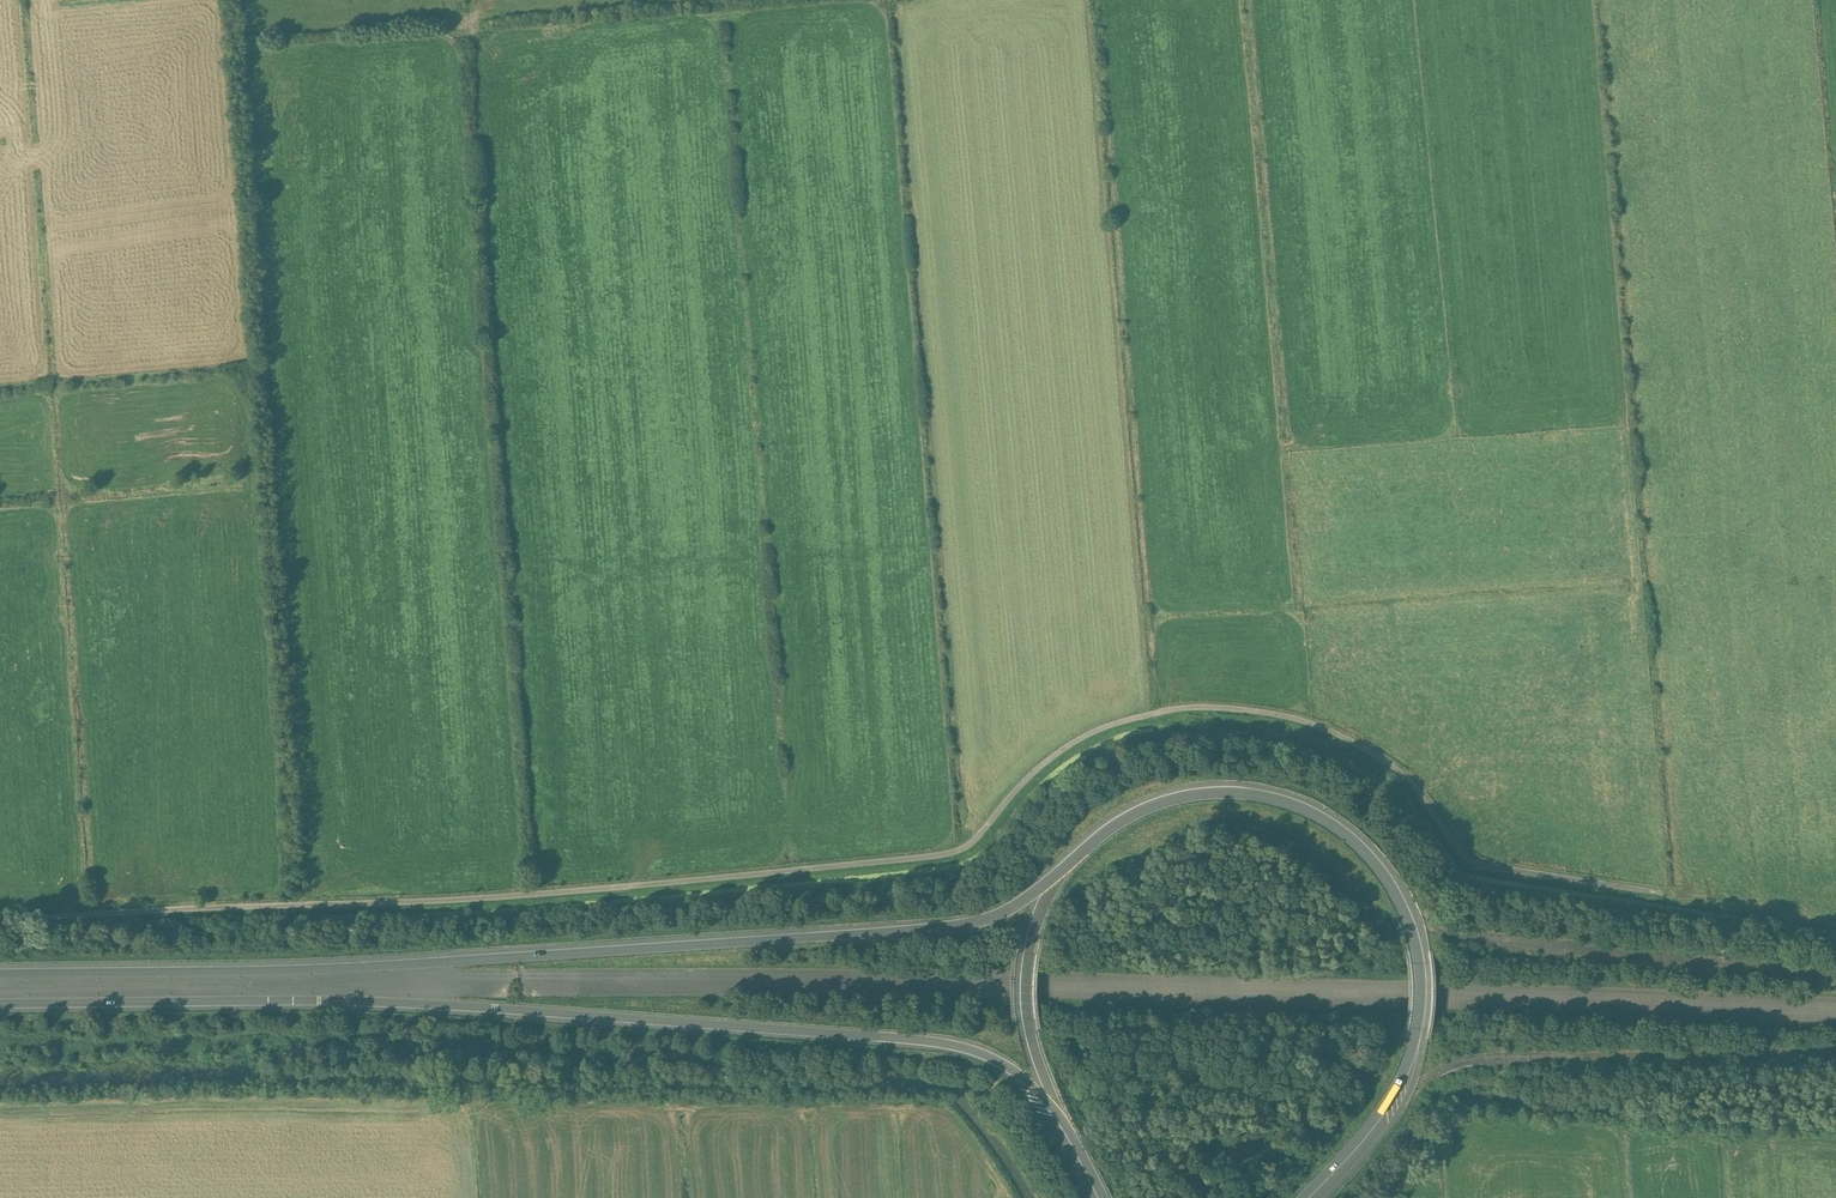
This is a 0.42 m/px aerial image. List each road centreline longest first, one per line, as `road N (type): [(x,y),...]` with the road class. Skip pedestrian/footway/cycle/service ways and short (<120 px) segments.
road 1 (primary): [(1300,1197),(1358,1137),(1403,1072),(1419,1024),(1417,944),(1401,904),(1362,850),(1325,821),(1251,795),(1188,795),(1138,812),(1027,898),(964,924),(448,963),(0,973)]
road 2 (track): [(0,917),(454,900),(940,855),(973,843),(1034,773),(1098,730),(1166,710),(1217,707),(1292,716),(1367,749),(1411,781),(1467,860),(1684,898)]
road 3 (primary): [(0,1003),(496,1007),(953,1044),(1001,1061),(1036,1088),(1074,1138),(1104,1197)]

